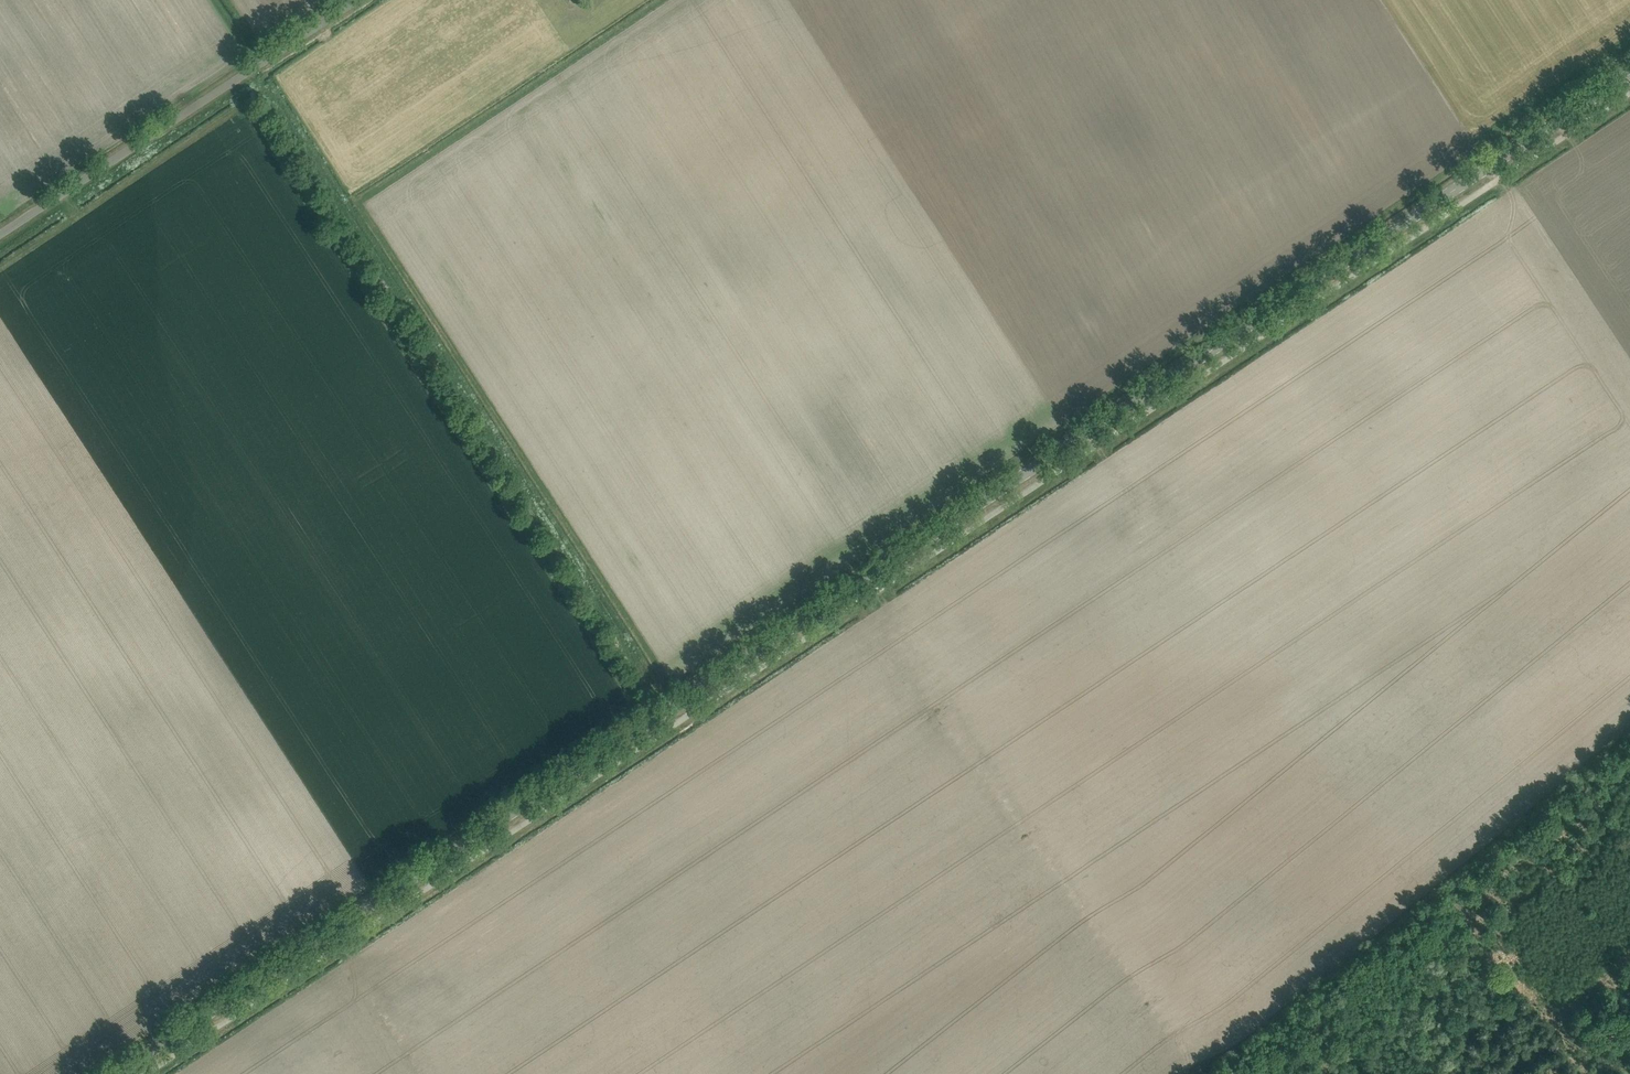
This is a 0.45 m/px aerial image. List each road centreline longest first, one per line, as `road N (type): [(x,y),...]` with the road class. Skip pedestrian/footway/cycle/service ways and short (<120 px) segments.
road 1 (tertiary): [(120,1073),(1629,74)]
road 2 (unclassified): [(0,234),(357,0)]

